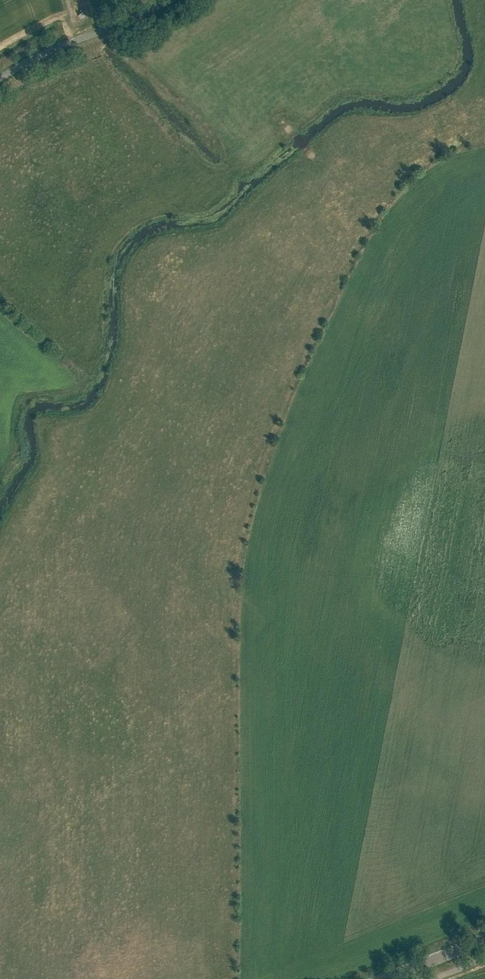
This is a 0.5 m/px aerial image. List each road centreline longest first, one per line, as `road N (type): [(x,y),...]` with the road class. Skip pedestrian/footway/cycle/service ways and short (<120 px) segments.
road 1 (unclassified): [(0,77),(169,0)]

